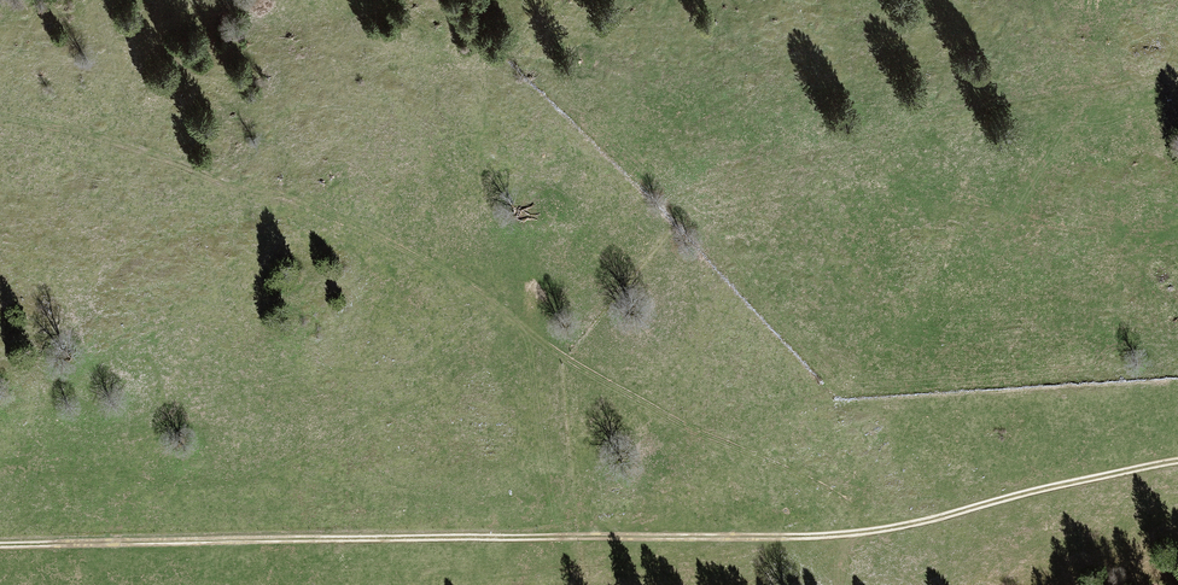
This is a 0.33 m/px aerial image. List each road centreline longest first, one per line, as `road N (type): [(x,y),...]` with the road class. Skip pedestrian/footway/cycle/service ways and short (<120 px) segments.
road 1 (track): [(1177,462),(844,535),(0,544)]
road 2 (track): [(555,538),(526,336),(698,433),(853,502),(924,522)]
road 3 (track): [(526,336),(477,290),(308,206),(0,117)]

